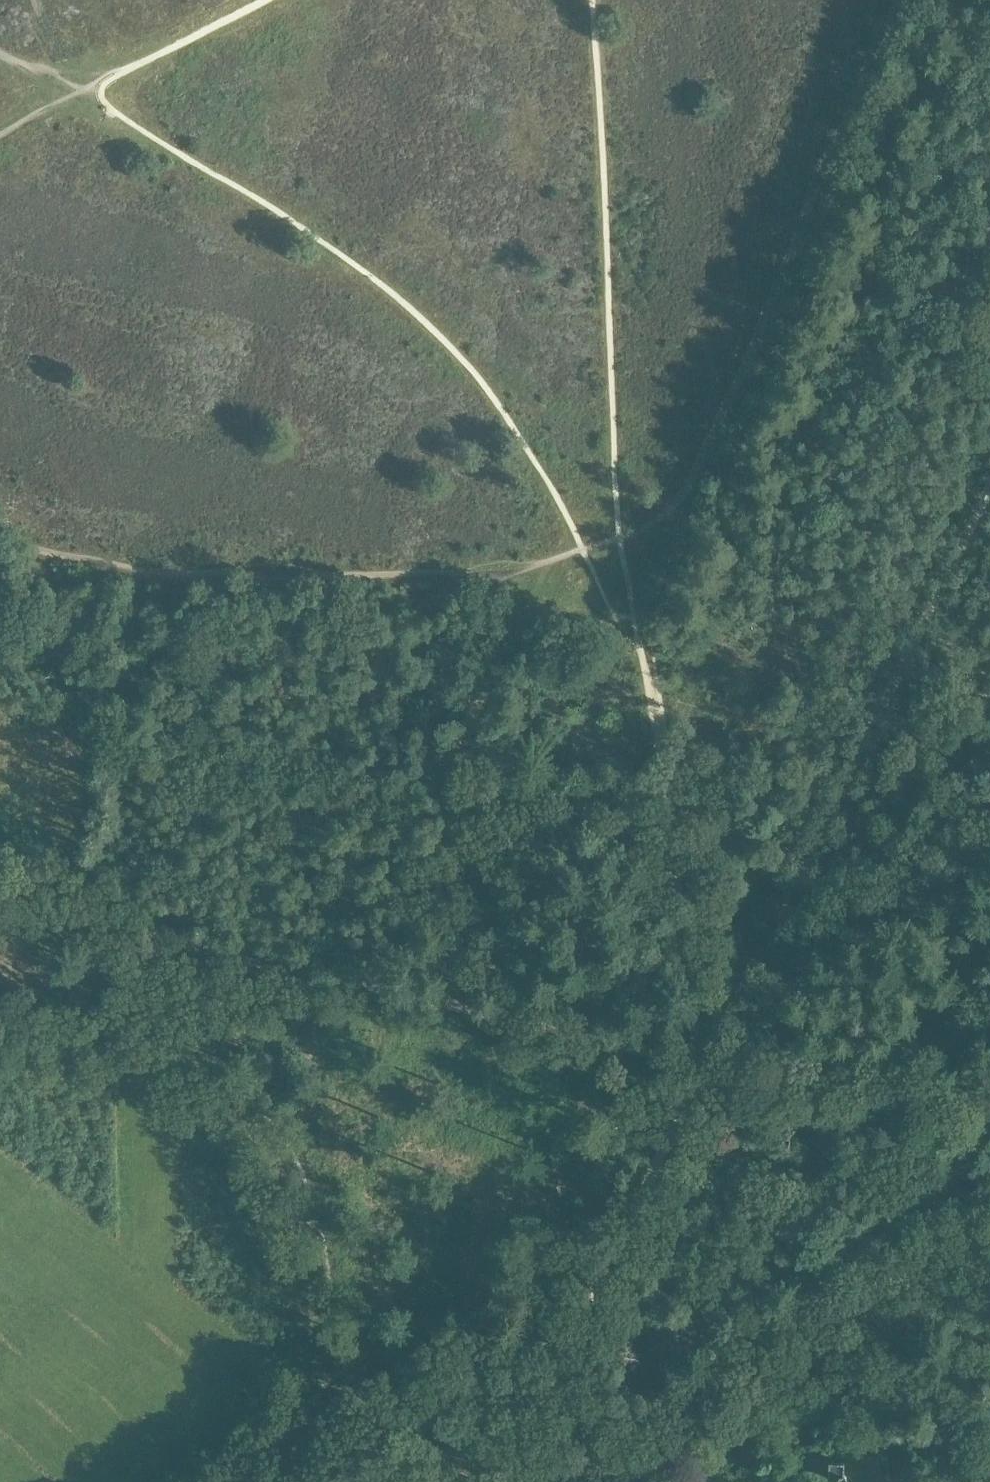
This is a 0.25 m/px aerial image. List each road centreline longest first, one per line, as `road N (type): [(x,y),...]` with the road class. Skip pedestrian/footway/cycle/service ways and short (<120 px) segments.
road 1 (track): [(0,535),(62,559),(178,580),(468,570),(582,547)]
road 2 (track): [(989,473),(778,916)]
road 3 (track): [(700,1070),(499,1481)]
road 4 (track): [(700,1070),(272,972)]
road 5 (track): [(989,1094),(700,1070)]
road 6 (track): [(272,972),(0,905)]
road 7 (track): [(989,830),(778,916)]
road 8 (track): [(778,916),(700,1070)]
road 9 (track): [(355,1363),(321,1388),(239,1481)]

